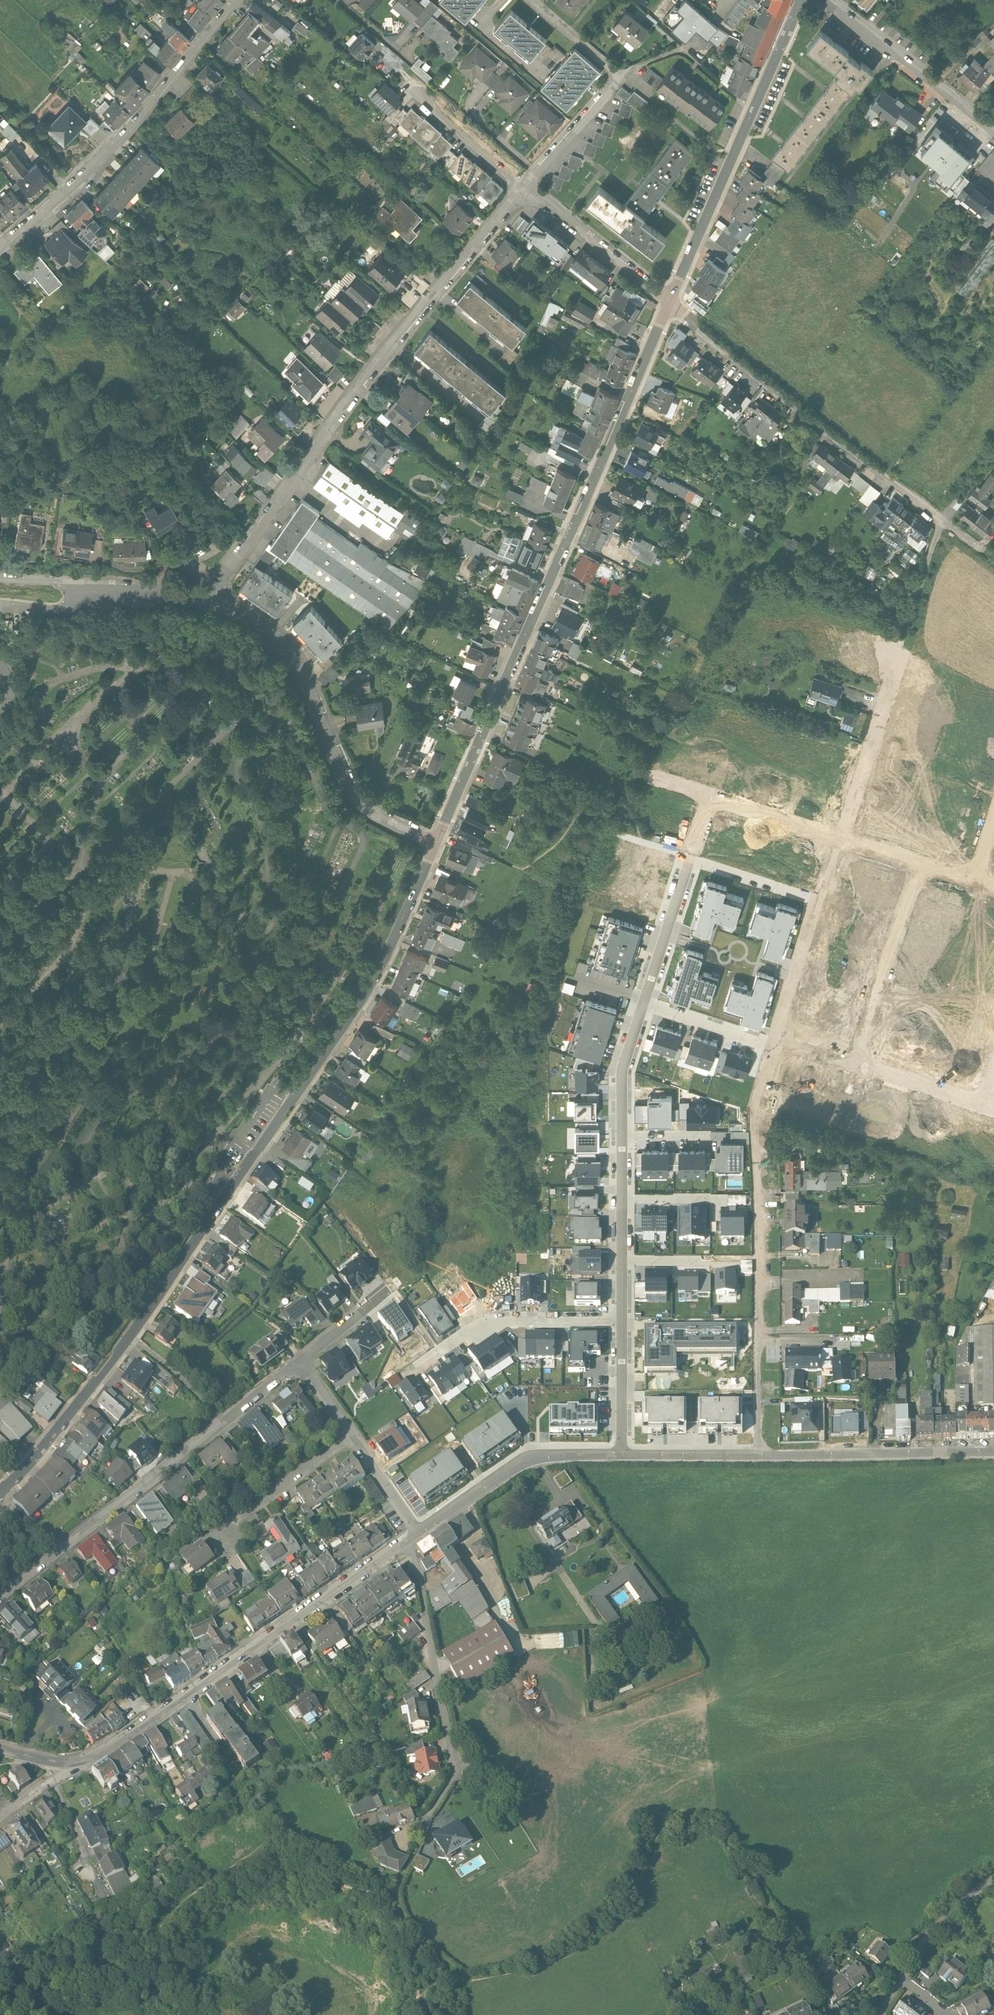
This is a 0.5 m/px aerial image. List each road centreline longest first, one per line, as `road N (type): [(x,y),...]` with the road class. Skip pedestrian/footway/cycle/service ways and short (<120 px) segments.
road 1 (residential): [(3,1491),(46,1446),(355,1013),(438,837)]
road 2 (residential): [(438,837),(668,304)]
road 3 (residential): [(210,594),(368,372),(526,187)]
road 4 (residential): [(770,1043),(752,1107),(758,1455)]
road 5 (residential): [(74,1773),(412,1542)]
road 6 (residential): [(0,1602),(300,1360)]
road 7 (residential): [(920,861),(855,1063),(982,1105),(993,1068)]
road 8 (residential): [(210,594),(249,607),(291,649),(353,792),(370,809),(438,837)]
road 9 (residential): [(668,304),(942,519)]
road 10 (residential): [(236,0),(131,129),(0,245)]
road 11 (residential): [(668,304),(806,0)]
road 12 (residential): [(621,1323),(622,1073),(643,1001)]
road 13 (residential): [(526,187),(621,75),(534,0)]
road 14 (residential): [(758,1455),(993,1453)]
road 15 (residential): [(412,1542),(458,1772)]
road 16 (residential): [(420,1536),(529,1459),(621,1456)]
road 17 (tertiary): [(830,0),(993,129)]
road 18 (residential): [(689,860),(710,794),(841,836)]
road 19 (residential): [(434,1357),(487,1323),(621,1323)]
road 20 (residential): [(526,187),(668,304)]
road 21 (residential): [(895,664),(841,836)]
road 22 (residential): [(880,2014),(938,1924),(993,1878)]
road 23 (track): [(621,75),(683,49),(754,113)]
road 24 (residential): [(354,1439),(237,1519),(229,1538)]
road 25 (residential): [(816,899),(770,1043)]
road 26 (residential): [(643,1001),(689,860)]
road 27 (residential): [(526,187),(418,94)]
road 28 (residential): [(621,1456),(758,1455)]
road 29 (residential): [(770,1043),(643,1001)]
road 30 (residential): [(621,1456),(621,1323)]
road 31 (residential): [(816,899),(689,860)]
road 32 (residential): [(85,580),(210,594)]

